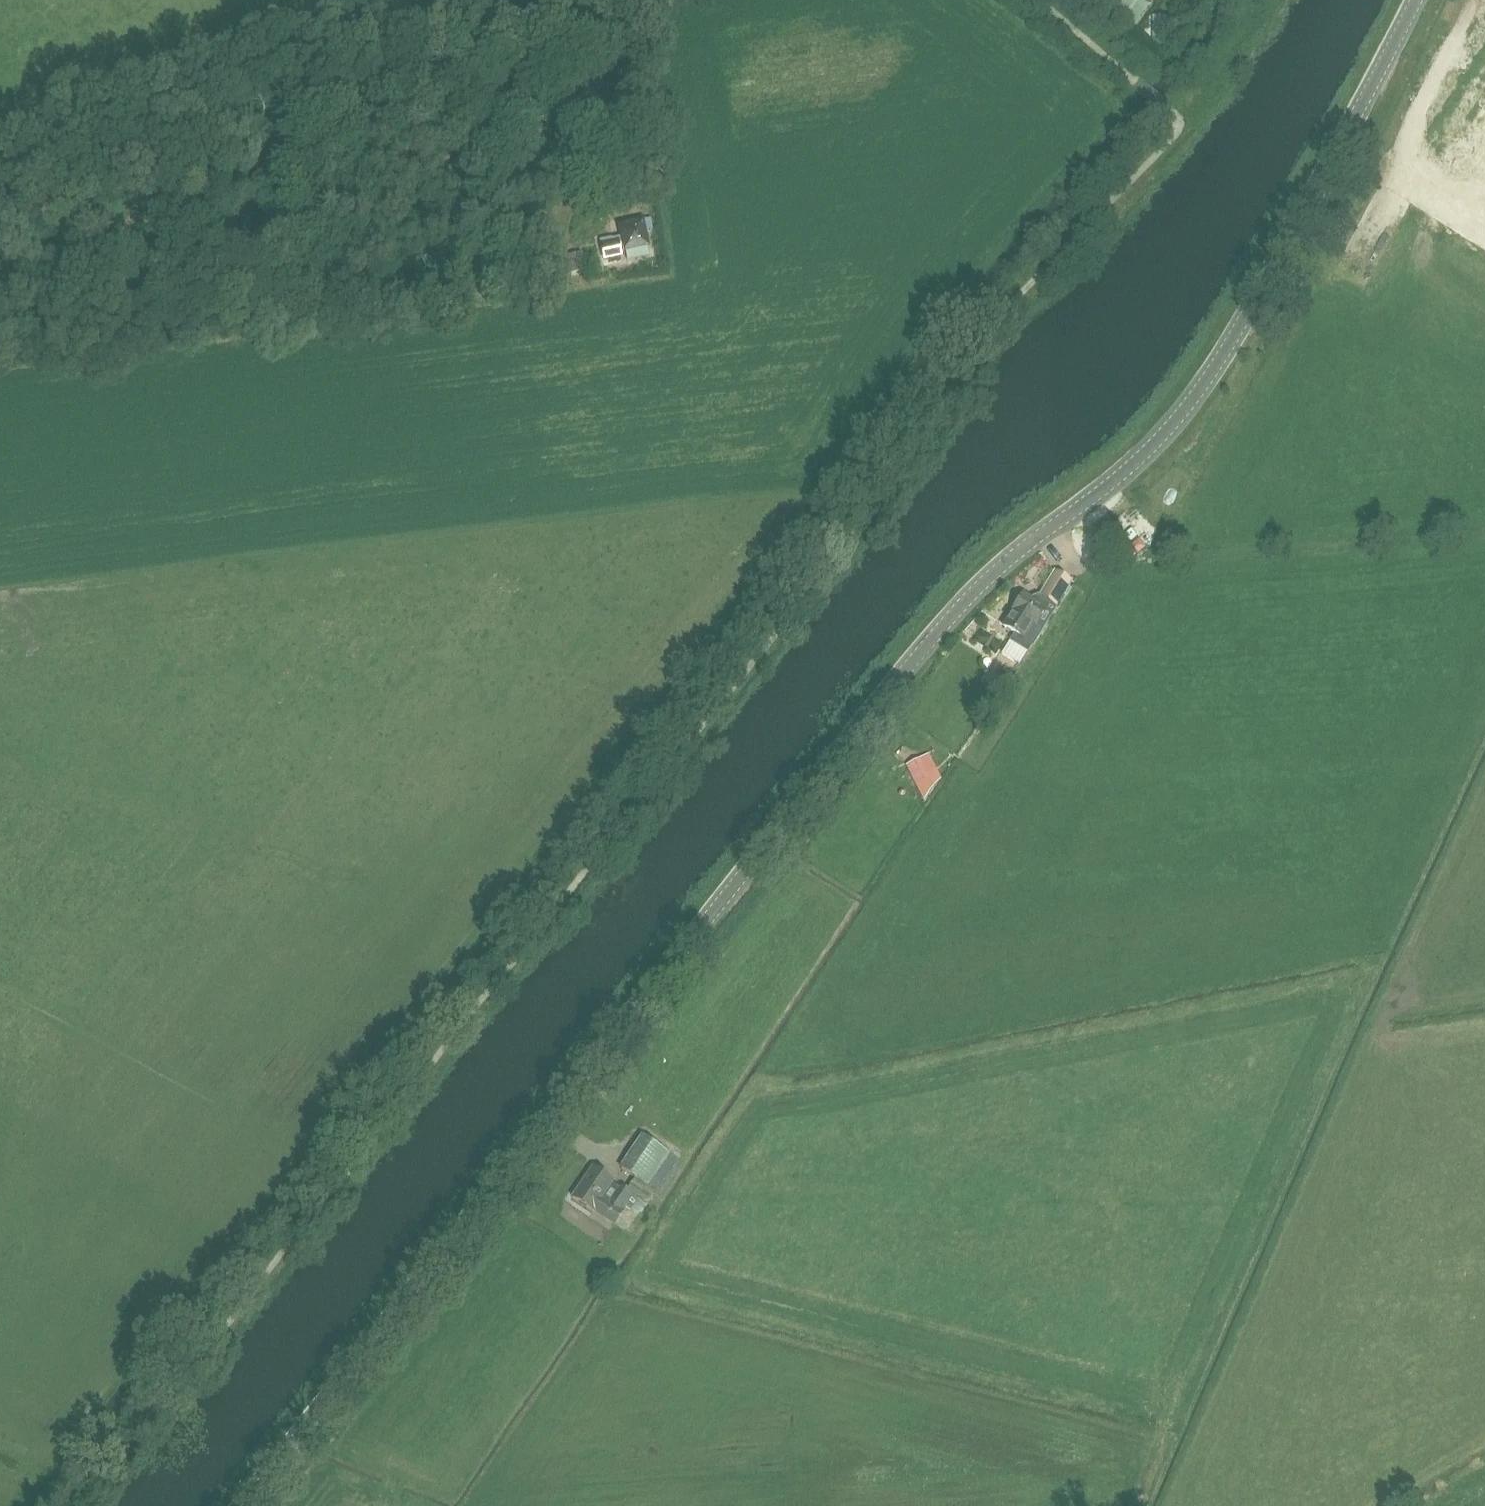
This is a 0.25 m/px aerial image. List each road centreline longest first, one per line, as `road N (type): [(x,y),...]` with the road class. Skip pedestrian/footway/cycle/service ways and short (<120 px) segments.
road 1 (tertiary): [(242,1505),(903,672),(990,577),(1121,475),(1184,410),(1247,314),(1413,0)]
road 2 (track): [(206,58),(239,147),(263,154),(378,127),(446,89),(562,51),(596,60),(605,101),(600,135),(575,190),(526,259),(477,279),(282,302),(261,276),(247,159)]
road 3 (unclassified): [(0,125),(395,0)]

